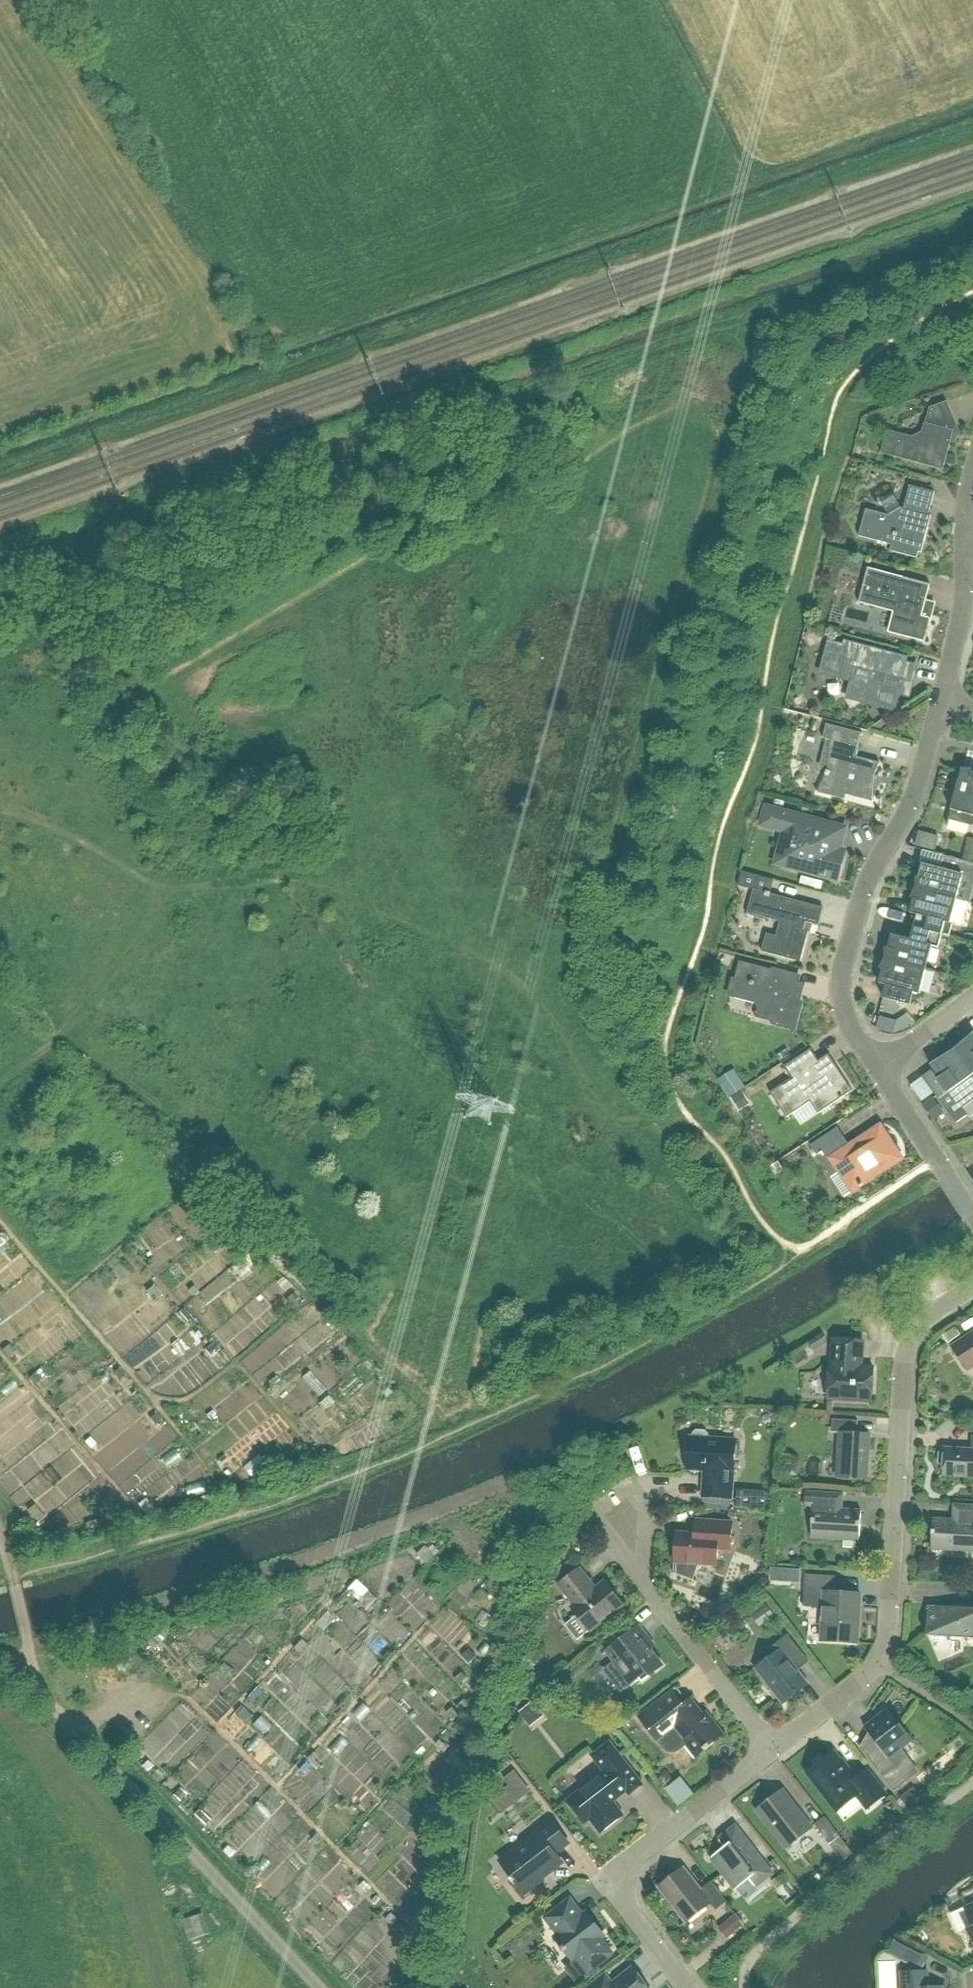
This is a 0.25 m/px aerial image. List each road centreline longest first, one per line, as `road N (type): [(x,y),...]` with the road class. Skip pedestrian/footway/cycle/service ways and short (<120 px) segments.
road 1 (residential): [(773,1749),(884,1656),(906,1358),(927,1319),(972,1287)]
road 2 (unclassified): [(318,1987),(30,1680),(4,1664)]
road 3 (residential): [(878,1067),(849,1019),(845,964),(863,894),(915,792),(943,703)]
road 4 (residential): [(687,1987),(605,1881),(773,1749)]
road 5 (residential): [(773,1749),(620,1556),(625,1519)]
road 6 (residential): [(943,703),(965,598),(966,523)]
road 7 (residential): [(972,1210),(878,1067)]

